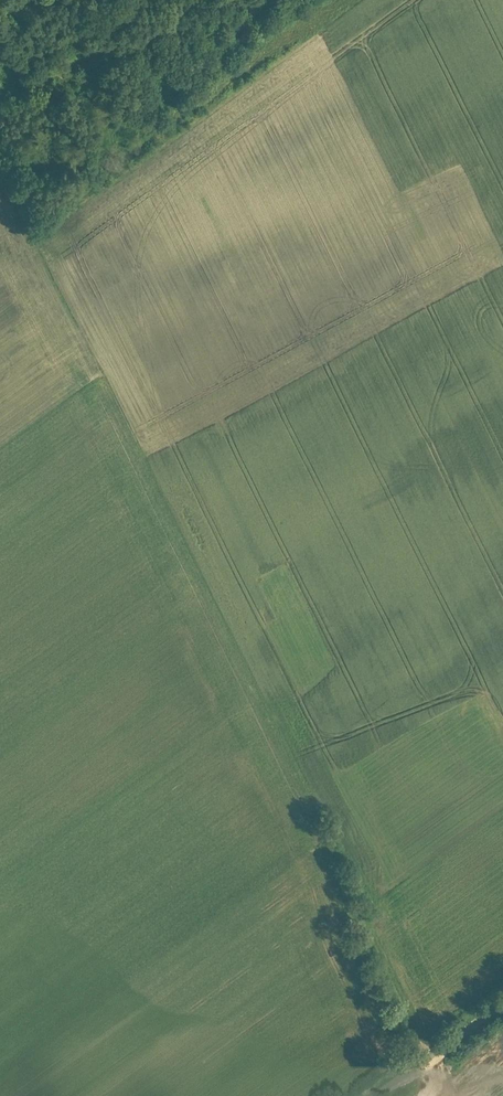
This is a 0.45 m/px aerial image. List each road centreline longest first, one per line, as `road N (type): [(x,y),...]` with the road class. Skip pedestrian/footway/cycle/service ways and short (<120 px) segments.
road 1 (track): [(194,0),(104,62),(81,62),(51,78)]
road 2 (unclassified): [(398,1095),(502,1018)]

